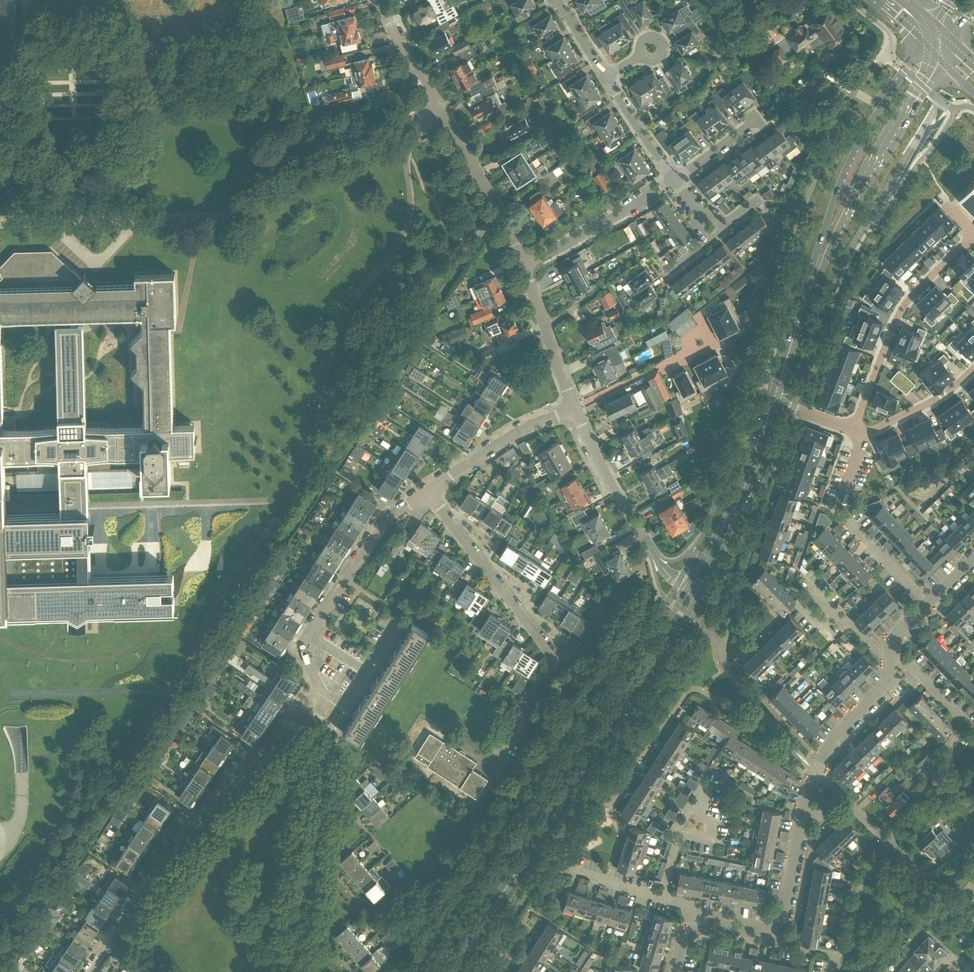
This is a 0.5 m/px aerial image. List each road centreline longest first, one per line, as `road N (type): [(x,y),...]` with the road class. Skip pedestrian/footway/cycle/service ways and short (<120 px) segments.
road 1 (tertiary): [(452,971),(696,588)]
road 2 (residential): [(87,971),(163,860),(327,705)]
road 3 (residential): [(495,753),(554,659),(429,490)]
road 4 (residential): [(772,929),(786,917),(817,772),(834,740),(886,686),(891,660)]
road 5 (residential): [(525,267),(382,0)]
road 6 (residential): [(289,971),(329,739),(327,705)]
road 7 (residential): [(327,705),(308,659),(319,621),(386,520),(429,490)]
road 8 (residential): [(973,236),(914,292),(853,430)]
road 9 (tertiary): [(696,588),(773,400)]
road 10 (residential): [(525,267),(673,179)]
road 11 (tertiary): [(924,42),(838,191)]
road 12 (residential): [(655,559),(575,408)]
road 13 (residential): [(429,490),(575,408)]
road 14 (tertiary): [(853,198),(940,56)]
road 15 (residential): [(575,408),(525,267)]
road 16 (residential): [(853,430),(875,429),(937,399),(973,367)]
road 17 (residential): [(927,604),(844,517)]
road 18 (residential): [(673,179),(608,78)]

